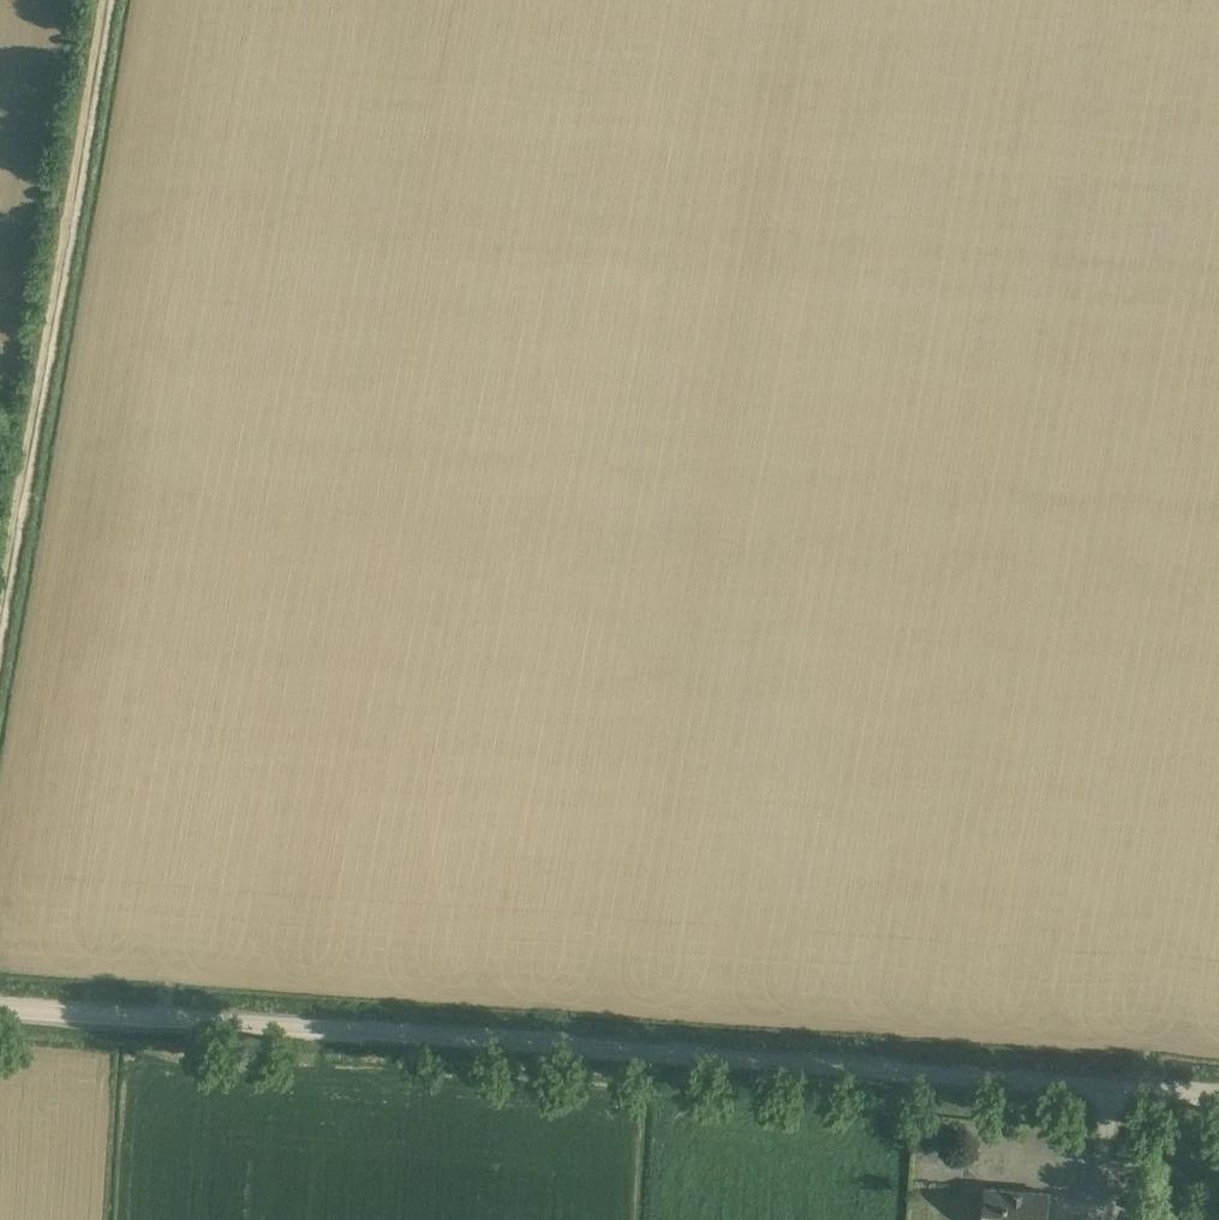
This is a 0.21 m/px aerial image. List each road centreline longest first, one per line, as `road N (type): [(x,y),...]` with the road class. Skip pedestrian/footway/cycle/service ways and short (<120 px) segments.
road 1 (unclassified): [(1218,1098),(0,1019)]

